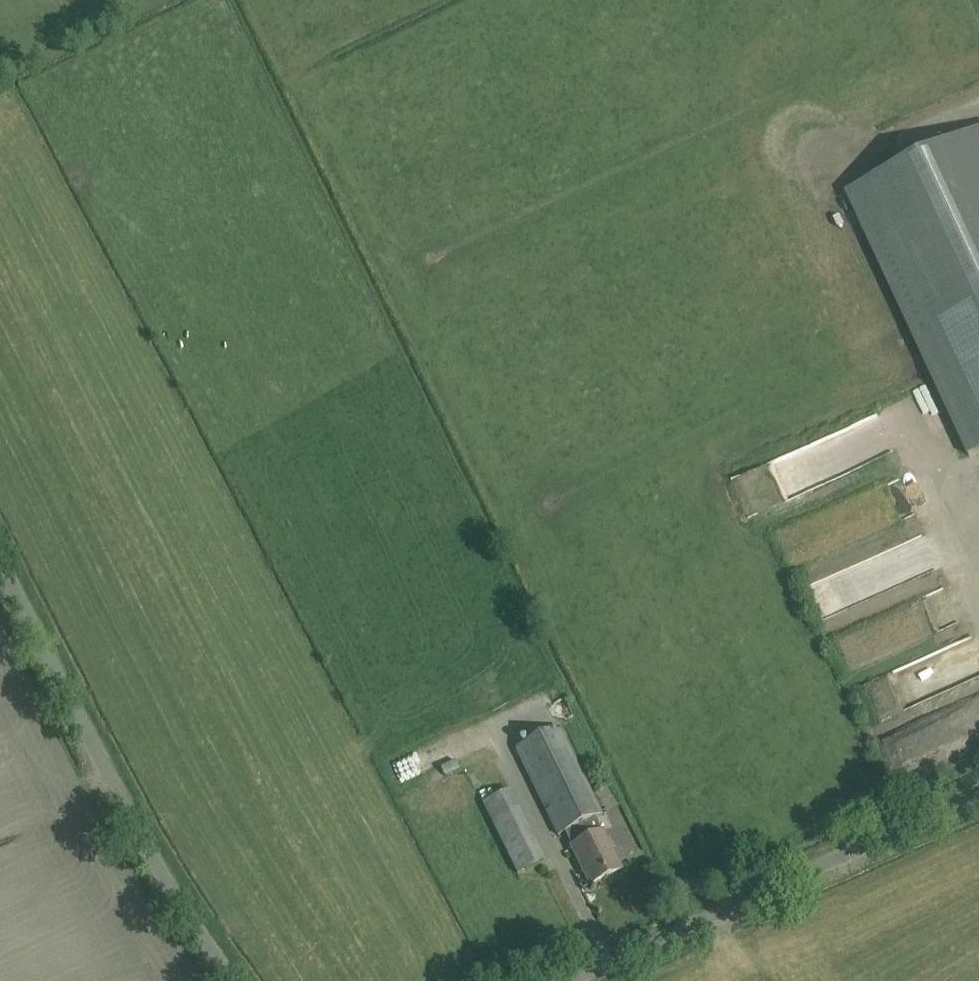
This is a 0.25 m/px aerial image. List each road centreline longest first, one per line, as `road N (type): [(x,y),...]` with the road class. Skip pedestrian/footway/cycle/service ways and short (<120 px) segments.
road 1 (unclassified): [(234,980),(153,857),(0,555)]
road 2 (unclassified): [(566,980),(978,792)]

